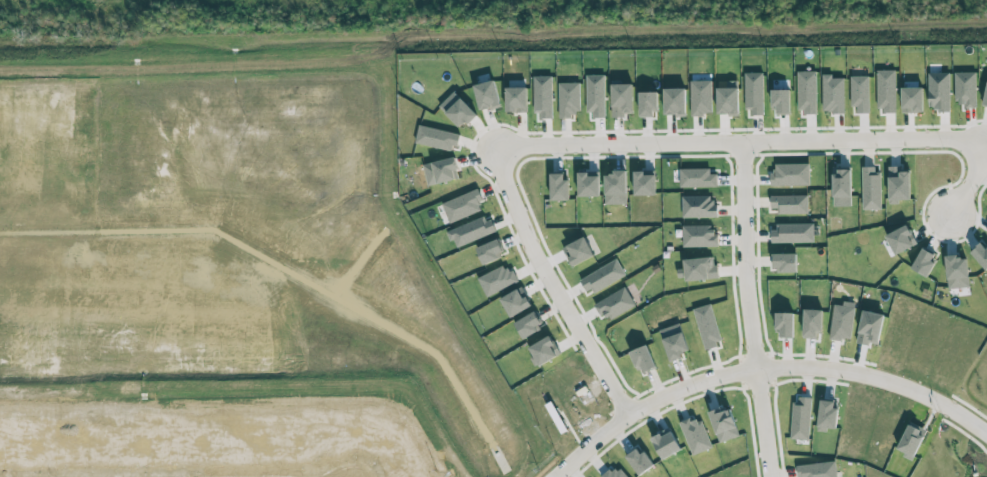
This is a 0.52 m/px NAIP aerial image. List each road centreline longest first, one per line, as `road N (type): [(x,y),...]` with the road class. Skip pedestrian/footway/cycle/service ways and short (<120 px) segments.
road 1 (residential): [(986,435),(895,386),(781,370),(728,377),(627,415),(526,237),(494,150),(986,146)]
road 2 (residential): [(740,146),(742,271),(768,476)]

